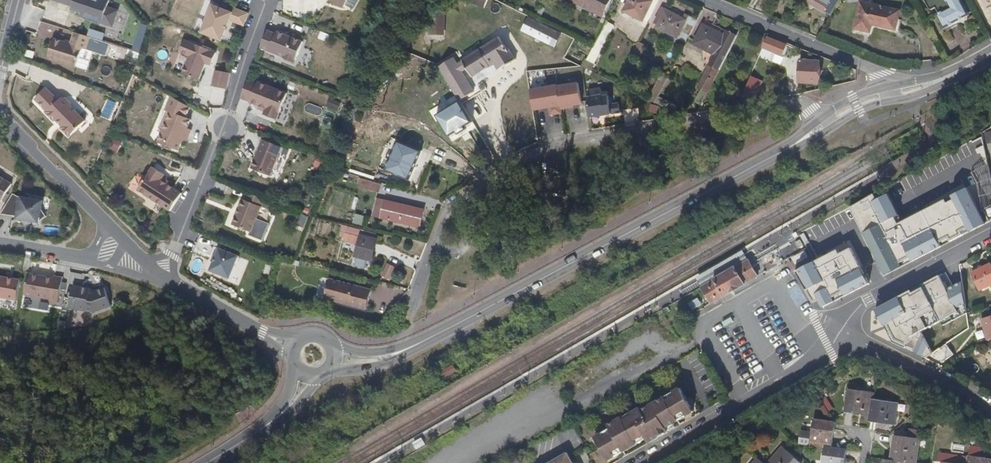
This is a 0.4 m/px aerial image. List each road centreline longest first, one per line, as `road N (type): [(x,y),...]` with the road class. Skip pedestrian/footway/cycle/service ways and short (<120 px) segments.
road 1 (residential): [(806,106),(783,104),(563,144),(489,178),(459,200),(443,228),(410,320)]
road 2 (secondary): [(397,354),(829,123)]
road 3 (residential): [(263,0),(226,127),(163,277)]
road 4 (track): [(711,337),(445,462)]
road 5 (residential): [(638,462),(844,339)]
road 6 (residential): [(892,94),(881,75),(707,0)]
road 7 (residential): [(844,339),(851,311),(990,235)]
road 8 (residential): [(106,224),(0,114)]

